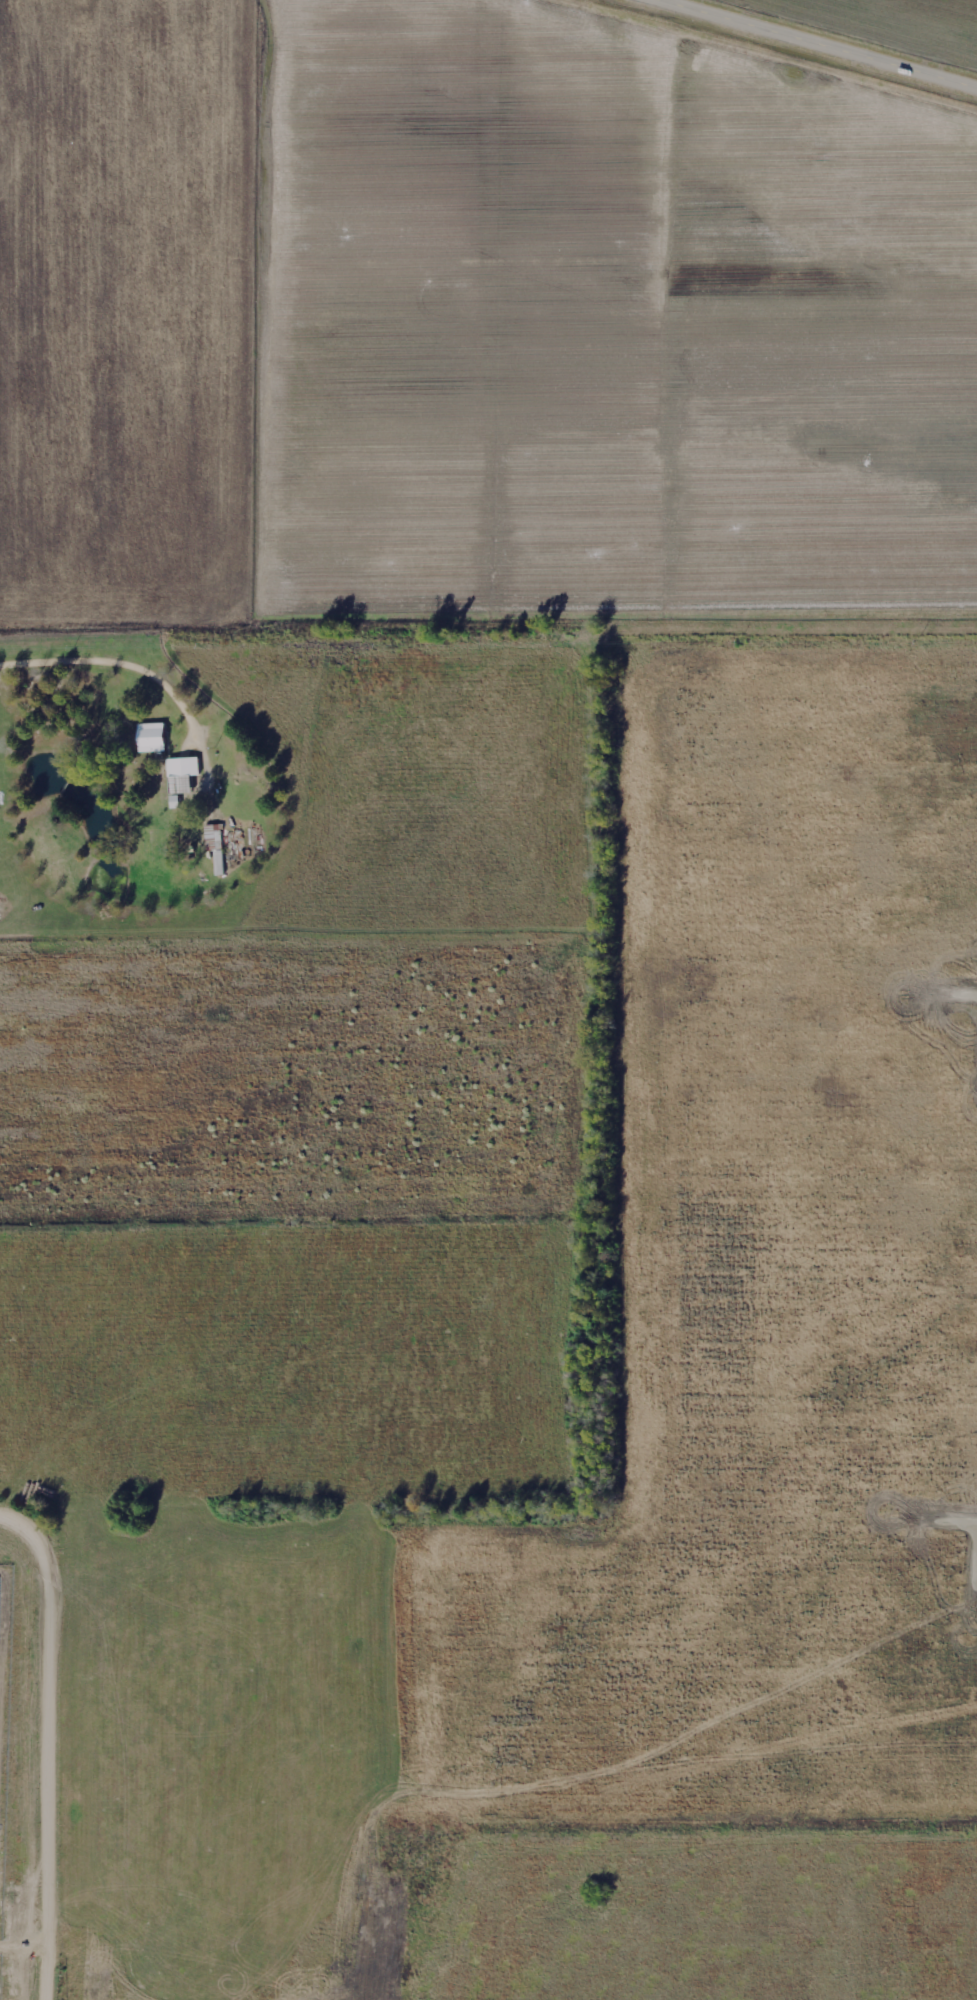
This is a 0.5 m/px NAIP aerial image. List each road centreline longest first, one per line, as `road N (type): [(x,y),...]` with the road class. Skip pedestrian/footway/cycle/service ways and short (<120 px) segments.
road 1 (residential): [(56,1999),(58,1557),(42,1521),(0,1507)]
road 2 (tertiary): [(976,90),(653,0)]

